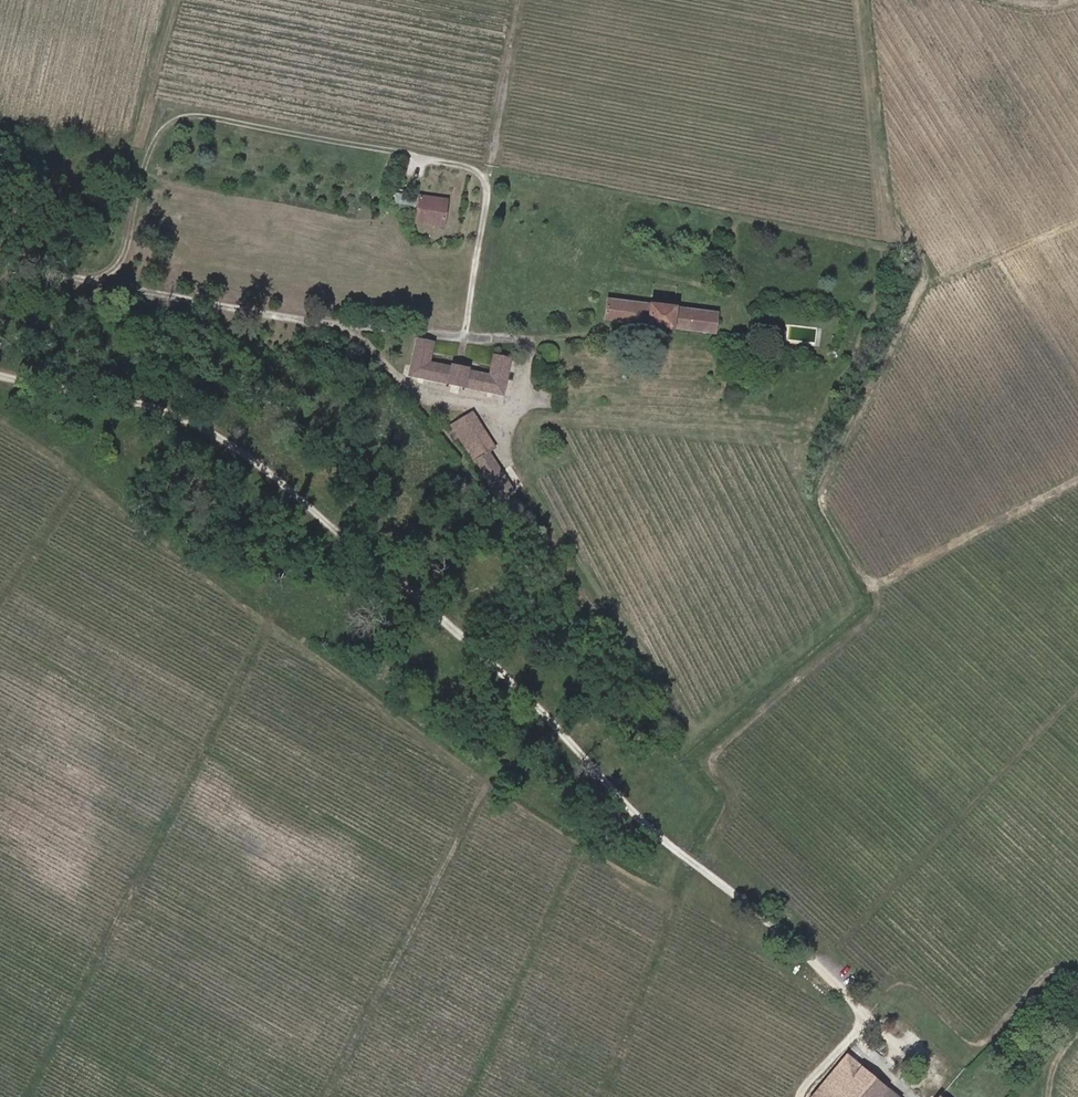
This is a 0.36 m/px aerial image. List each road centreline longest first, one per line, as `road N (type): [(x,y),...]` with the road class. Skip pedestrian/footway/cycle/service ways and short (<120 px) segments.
road 1 (track): [(1077,480),(870,578),(871,606),(701,762),(735,781),(689,857)]
road 2 (track): [(1077,217),(893,293),(859,0)]
road 3 (track): [(177,0),(151,94),(124,140),(0,123)]
road 4 (track): [(522,0),(494,161)]

